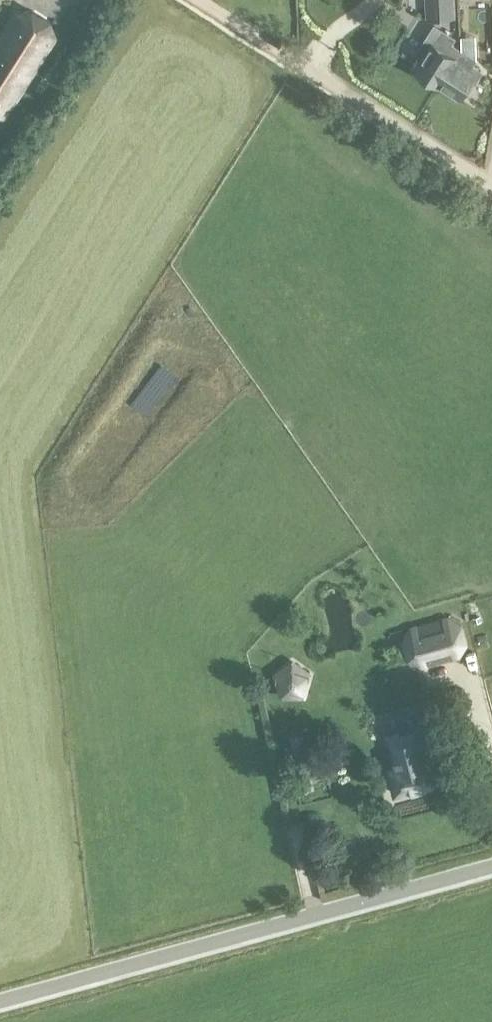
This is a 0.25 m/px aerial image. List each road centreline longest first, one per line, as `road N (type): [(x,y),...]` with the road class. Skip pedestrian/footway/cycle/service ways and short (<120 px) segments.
road 1 (unclassified): [(0,1001),(491,866)]
road 2 (track): [(491,185),(204,0)]

